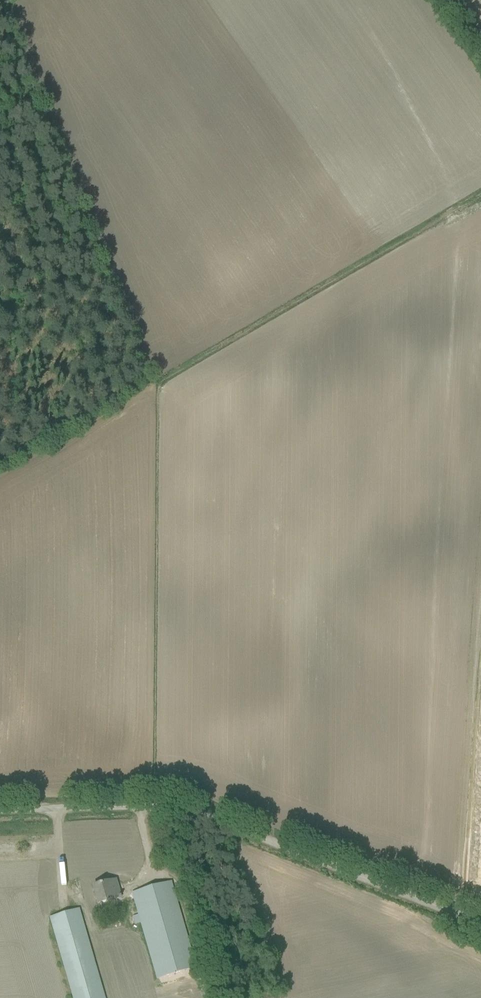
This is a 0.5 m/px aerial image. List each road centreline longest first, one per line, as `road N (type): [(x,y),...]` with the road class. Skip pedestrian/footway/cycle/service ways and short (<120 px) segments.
road 1 (unclassified): [(480,924),(191,811),(153,805),(0,810)]

